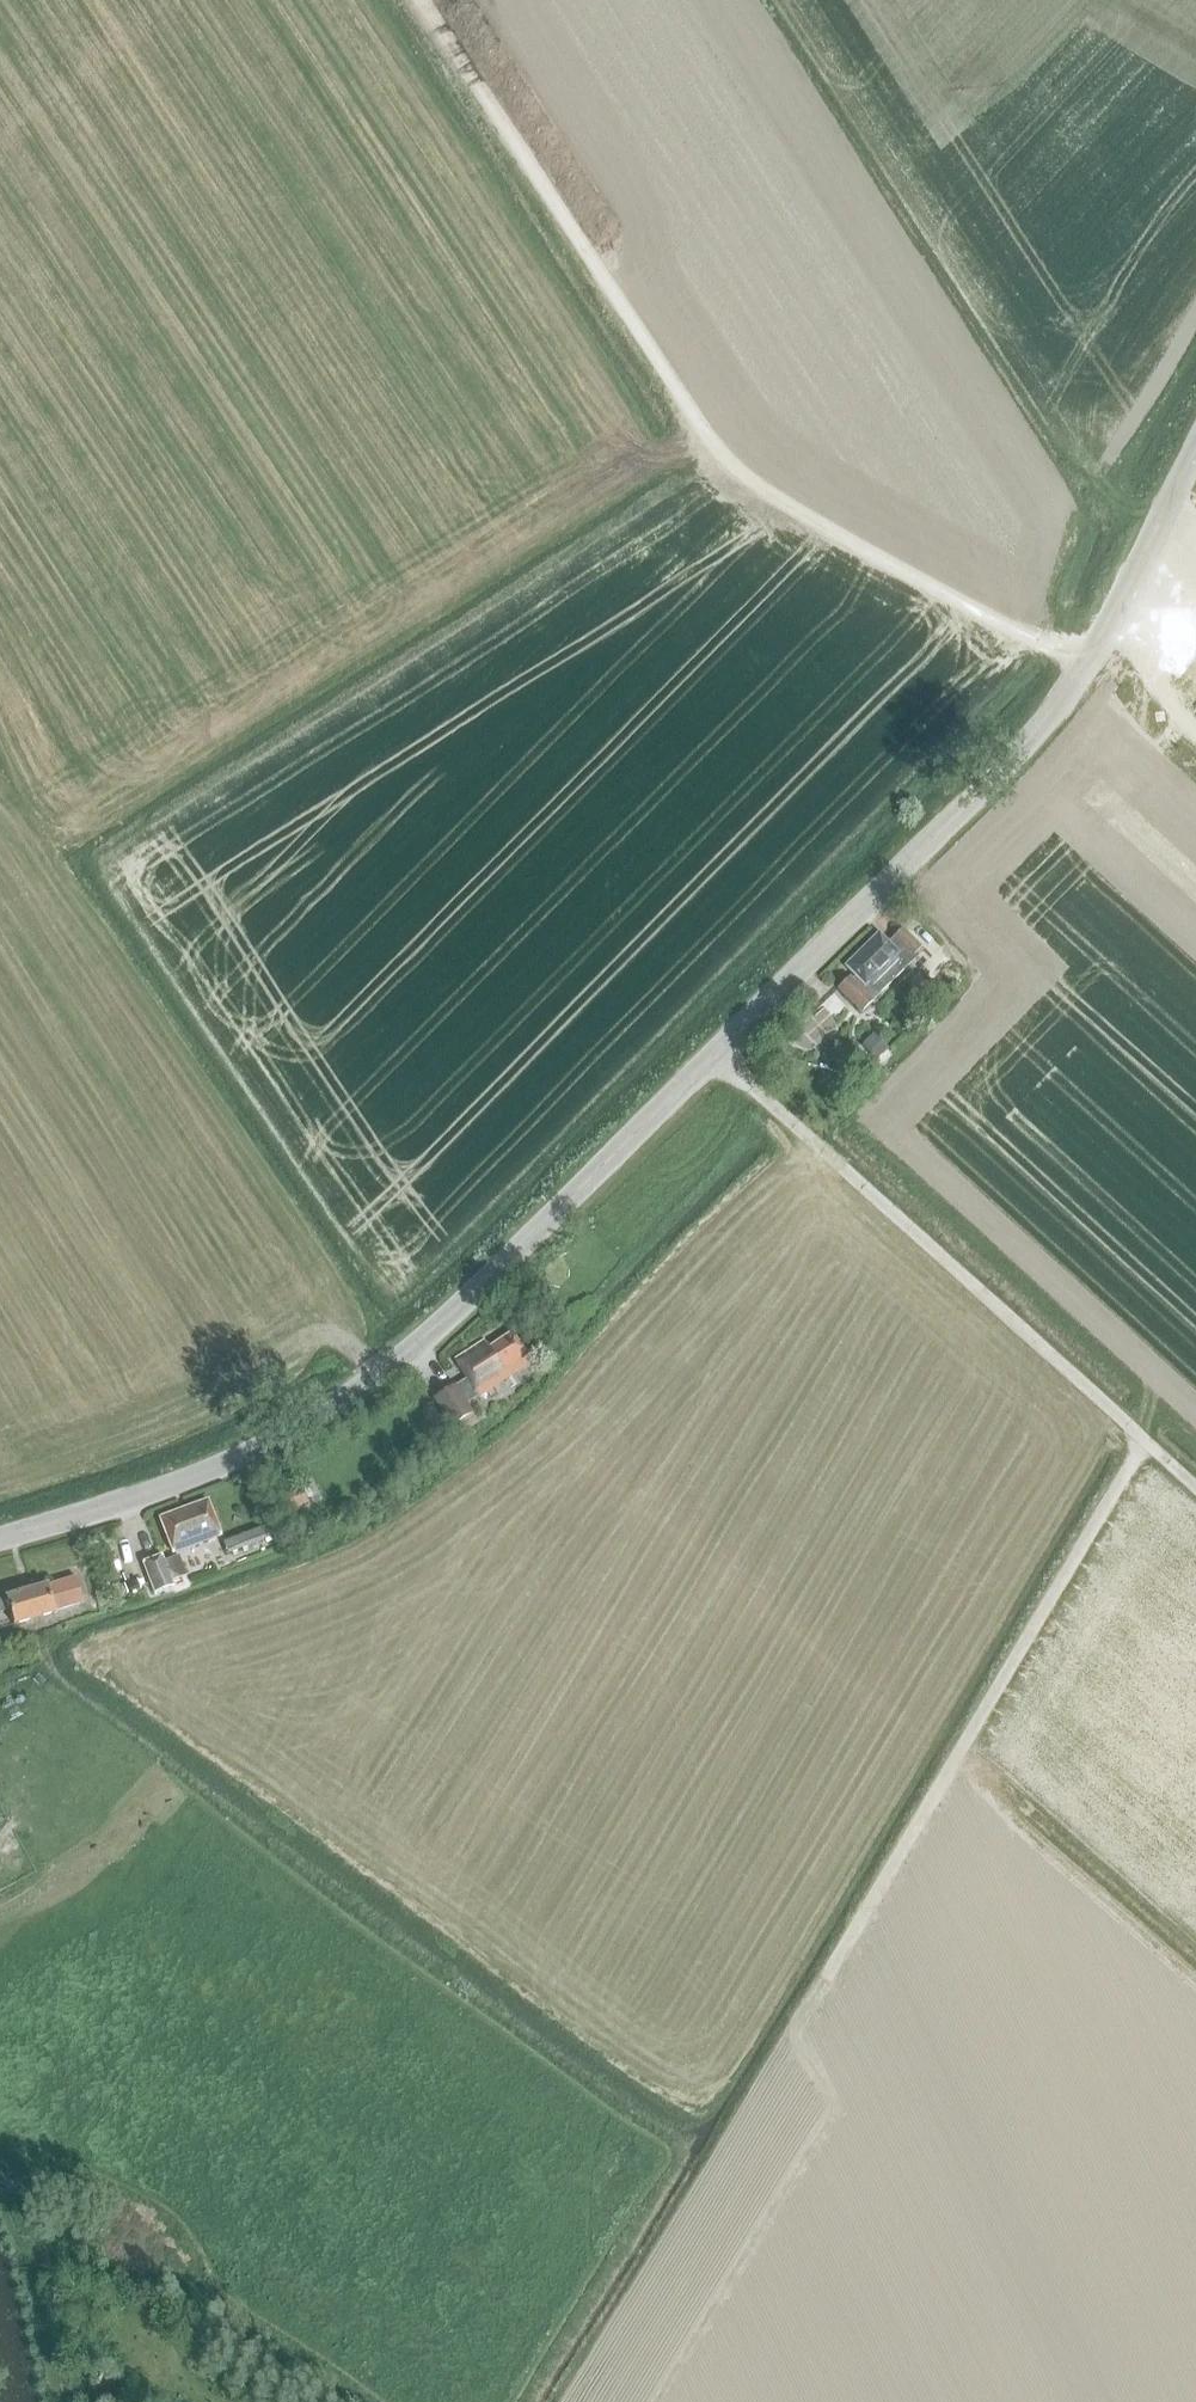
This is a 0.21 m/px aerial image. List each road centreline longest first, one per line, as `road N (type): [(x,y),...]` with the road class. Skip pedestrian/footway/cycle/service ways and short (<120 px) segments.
road 1 (tertiary): [(0,1538),(244,1454),(334,1404),(432,1332),(1054,711),(1115,614),(1195,449)]
road 2 (track): [(1087,663),(899,568),(724,456),(422,0)]
road 3 (track): [(715,1052),(1195,1486)]
road 4 (track): [(1145,1439),(825,1979)]

